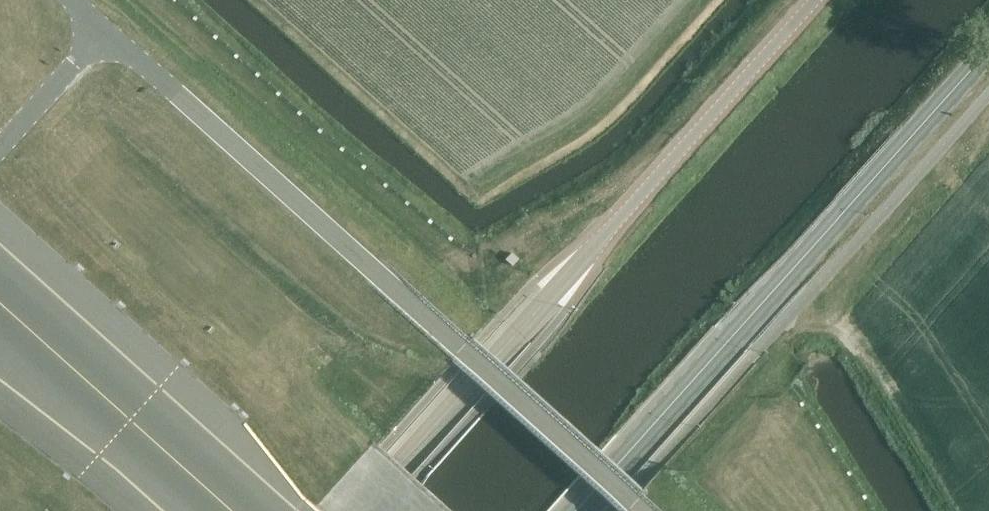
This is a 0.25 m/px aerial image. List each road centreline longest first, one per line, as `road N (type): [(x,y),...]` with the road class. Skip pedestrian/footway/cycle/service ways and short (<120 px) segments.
road 1 (tertiary): [(360,510),(814,0)]
road 2 (secondary): [(575,510),(988,51)]

